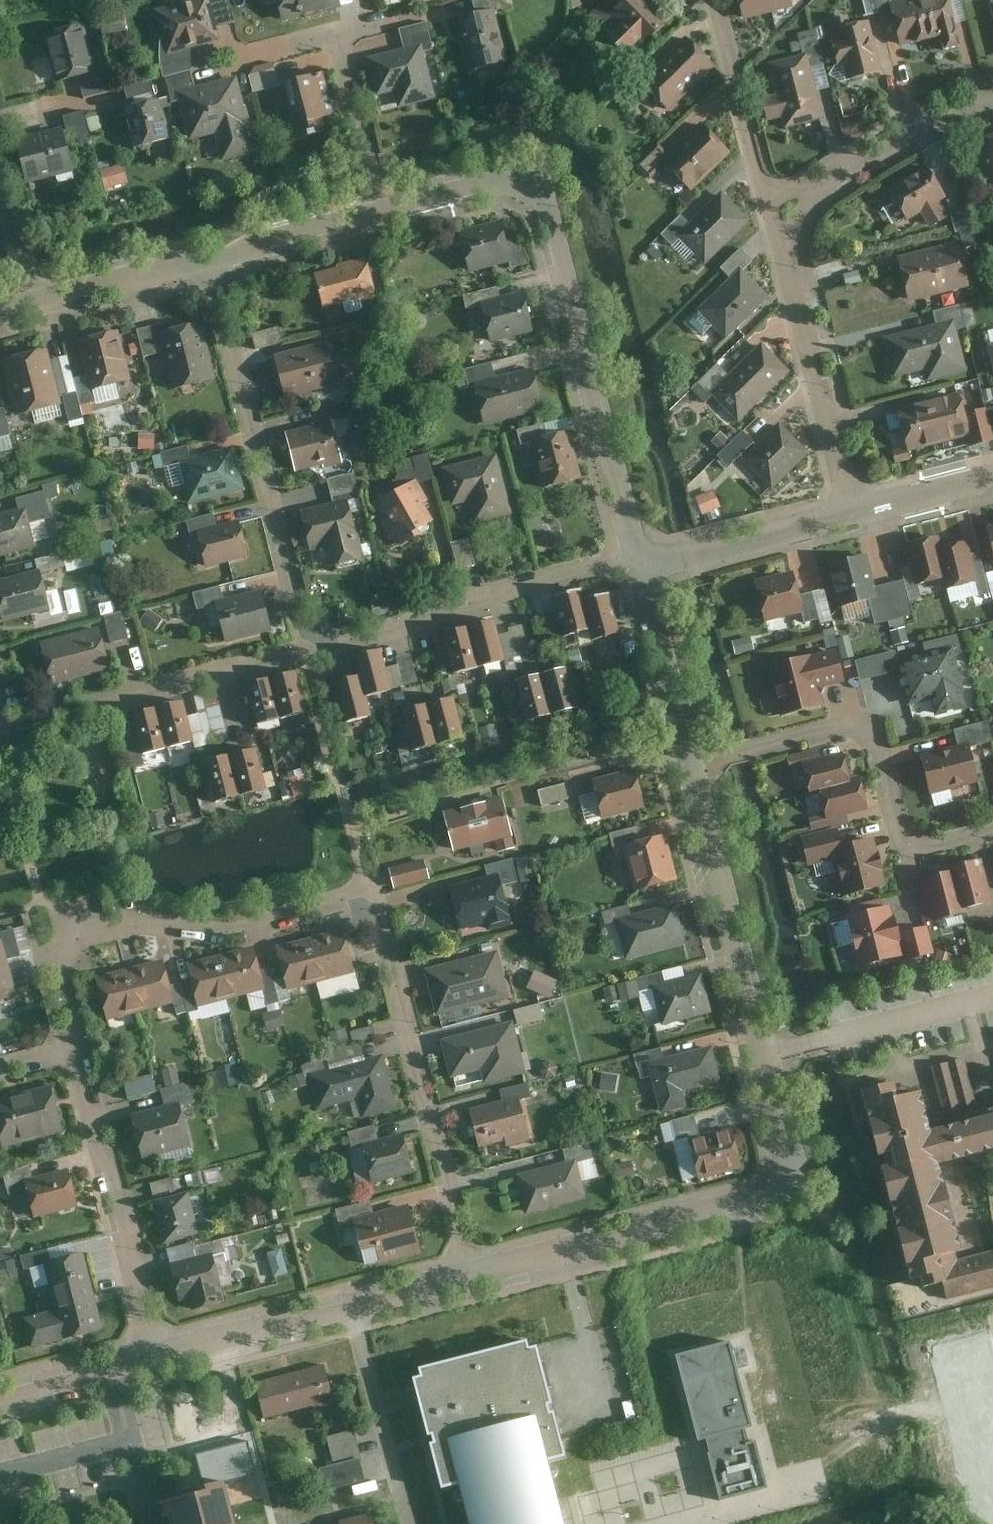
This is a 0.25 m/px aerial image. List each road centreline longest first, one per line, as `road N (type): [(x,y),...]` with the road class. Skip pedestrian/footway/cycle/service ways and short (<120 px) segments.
road 1 (residential): [(469,1275),(370,893),(233,932),(143,923),(56,946),(82,1053)]
road 2 (residential): [(690,764),(793,1187),(469,1275)]
road 3 (residential): [(636,559),(537,191),(511,183),(386,214)]
road 4 (residential): [(690,764),(869,721),(906,854),(992,832)]
road 5 (residential): [(305,651),(210,263)]
road 6 (residential): [(636,559),(305,651)]
road 7 (residential): [(469,1275),(152,1360)]
road 8 (residential): [(305,651),(0,732)]
road 9 (residential): [(82,1053),(152,1360)]
road 10 (residential): [(787,275),(712,0)]
road 11 (residential): [(992,104),(816,202),(787,275)]
road 12 (residential): [(787,275),(851,513)]
road 13 (residential): [(851,513),(640,570)]
road 14 (residential): [(640,570),(690,764)]
road 15 (residential): [(386,214),(336,34)]
road 16 (residential): [(386,214),(210,263)]
road 17 (residential): [(210,263),(35,306)]
road 18 (residential): [(152,1360),(0,1400)]
road 19 (residential): [(992,477),(851,513)]
road 20 (residential): [(35,306),(0,180)]

